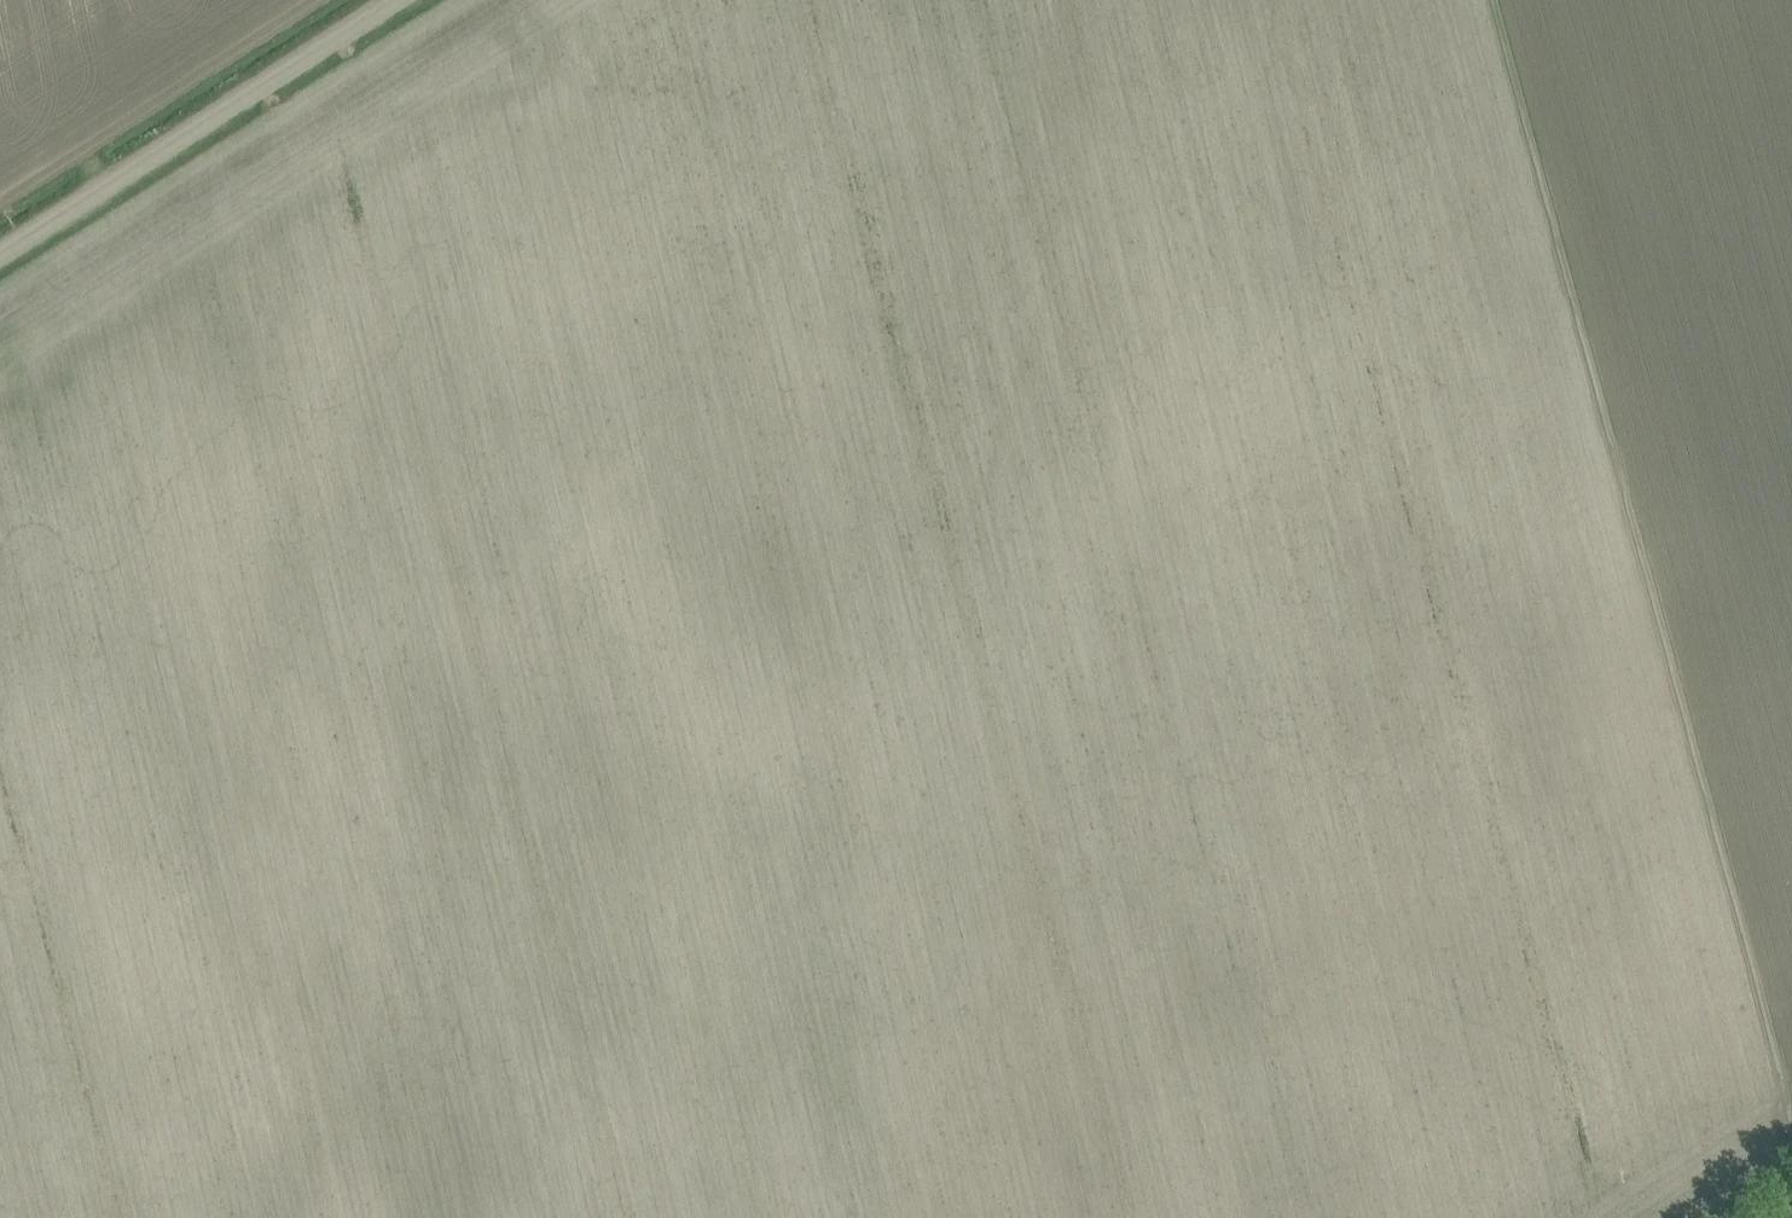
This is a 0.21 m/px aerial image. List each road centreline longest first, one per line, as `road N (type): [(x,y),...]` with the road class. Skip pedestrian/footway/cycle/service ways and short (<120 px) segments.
road 1 (track): [(397,0),(0,256)]

